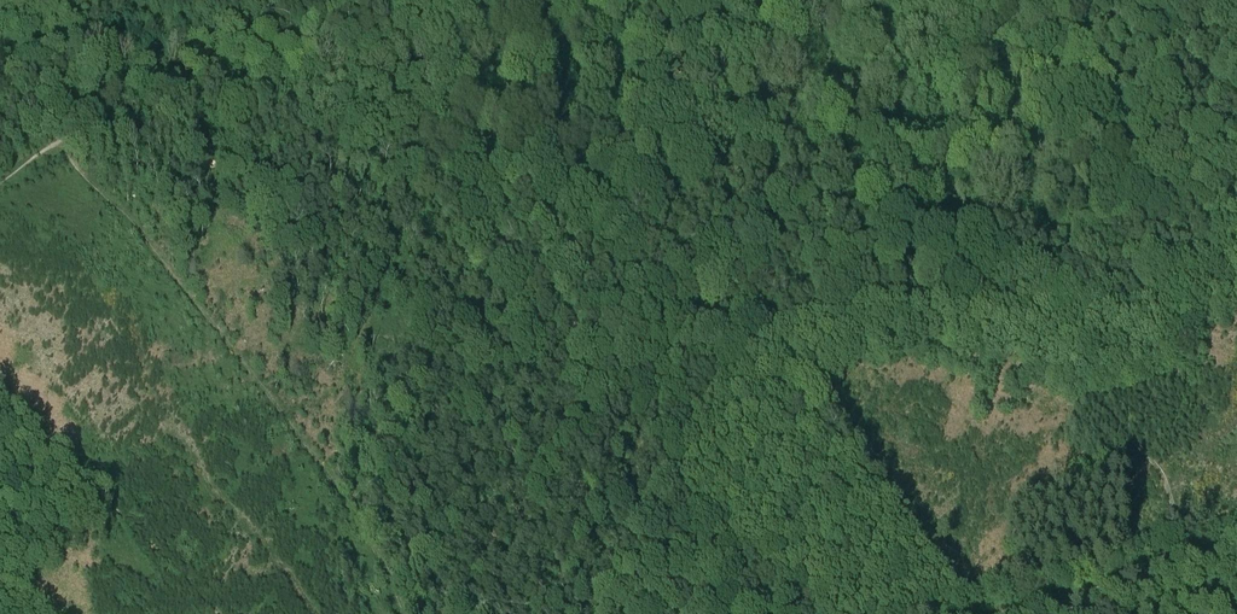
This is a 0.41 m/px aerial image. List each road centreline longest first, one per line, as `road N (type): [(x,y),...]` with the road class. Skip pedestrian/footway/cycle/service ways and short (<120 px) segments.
road 1 (track): [(1047,0),(1018,16),(942,30),(759,12),(694,21),(654,0)]
road 2 (tertiary): [(1027,613),(1236,539)]

